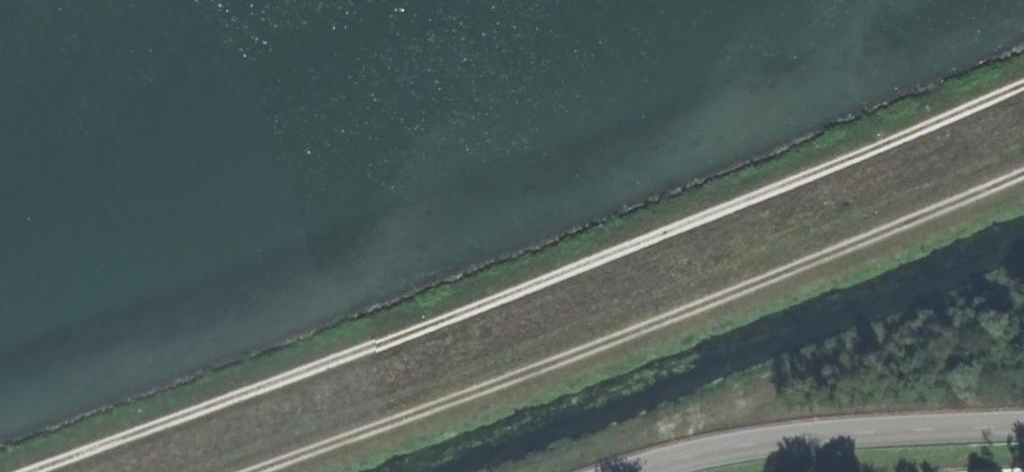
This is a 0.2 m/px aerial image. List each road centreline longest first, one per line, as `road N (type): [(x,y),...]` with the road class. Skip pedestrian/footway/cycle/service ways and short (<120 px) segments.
road 1 (track): [(1023,82),(644,243),(25,471)]
road 2 (track): [(1023,171),(562,362),(255,471)]
road 3 (tertiary): [(1023,430),(741,447),(650,471)]

